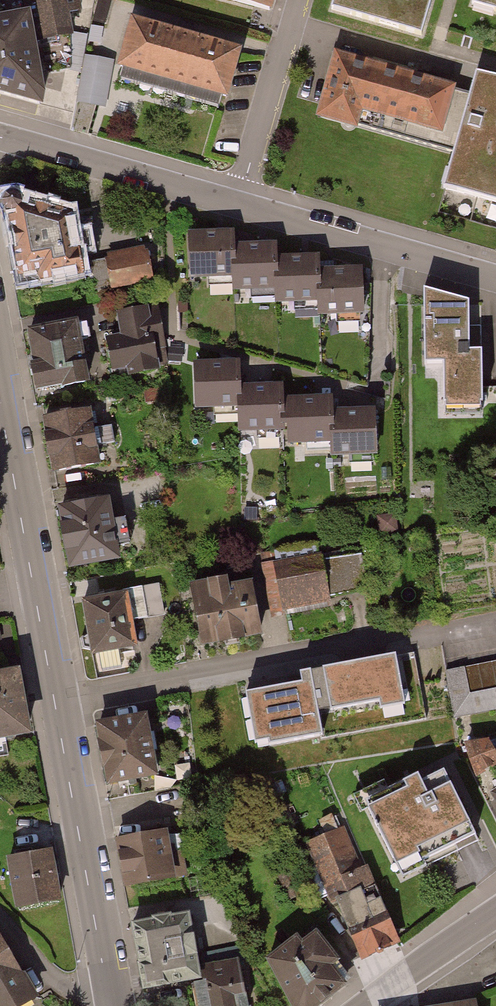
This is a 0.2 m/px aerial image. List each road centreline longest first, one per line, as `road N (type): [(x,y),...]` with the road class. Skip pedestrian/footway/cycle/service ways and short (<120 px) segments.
road 1 (residential): [(58,701),(495,619)]
road 2 (residential): [(0,382),(58,701)]
road 3 (residential): [(58,701),(110,980)]
road 4 (residential): [(495,278),(240,205)]
road 5 (residential): [(240,205),(0,137)]
road 6 (residential): [(296,0),(240,205)]
road 7 (residential): [(365,1005),(495,911)]
road 8 (residential): [(110,980),(57,981),(0,916)]

